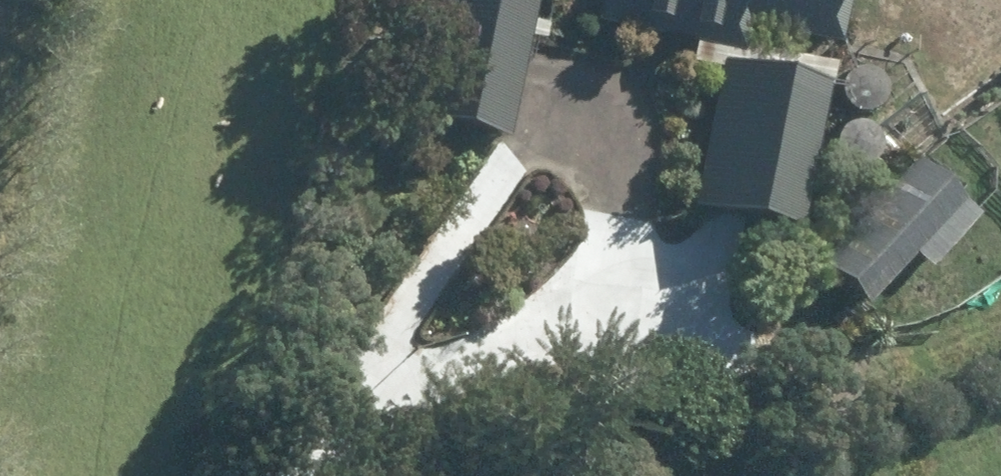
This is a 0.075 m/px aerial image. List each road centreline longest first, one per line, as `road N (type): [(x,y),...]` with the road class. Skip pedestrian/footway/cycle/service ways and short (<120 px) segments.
road 1 (track): [(337,465),(508,337),(571,274),(602,213),(590,154),(546,135),(495,159),(400,293),(367,372)]

